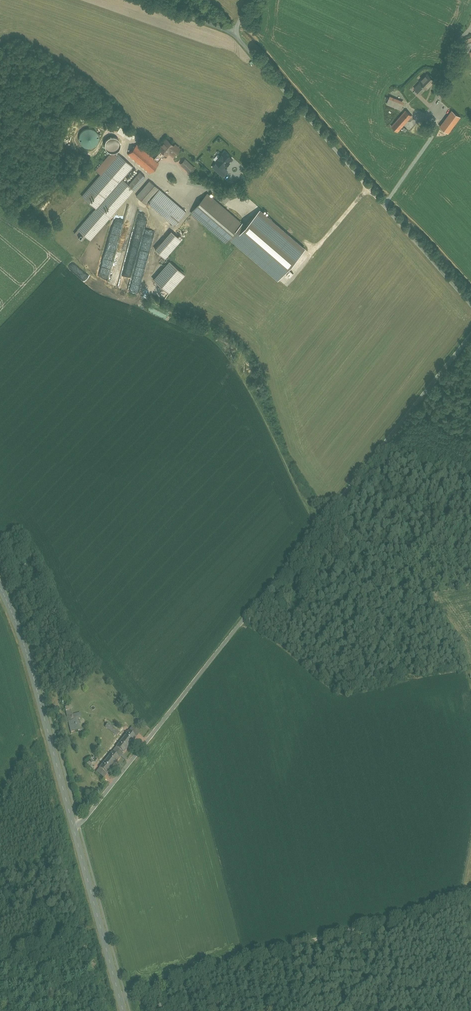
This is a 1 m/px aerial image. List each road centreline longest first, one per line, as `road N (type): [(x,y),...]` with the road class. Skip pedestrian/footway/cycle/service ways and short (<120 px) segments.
road 1 (unclassified): [(74,824),(470,335)]
road 2 (unclassified): [(121,996),(470,894)]
road 3 (unclassified): [(237,29),(470,301)]
road 4 (secondary): [(0,580),(21,626),(74,824)]
road 5 (track): [(334,507),(410,567),(455,620),(470,660)]
road 6 (secondary): [(74,824),(121,996)]

